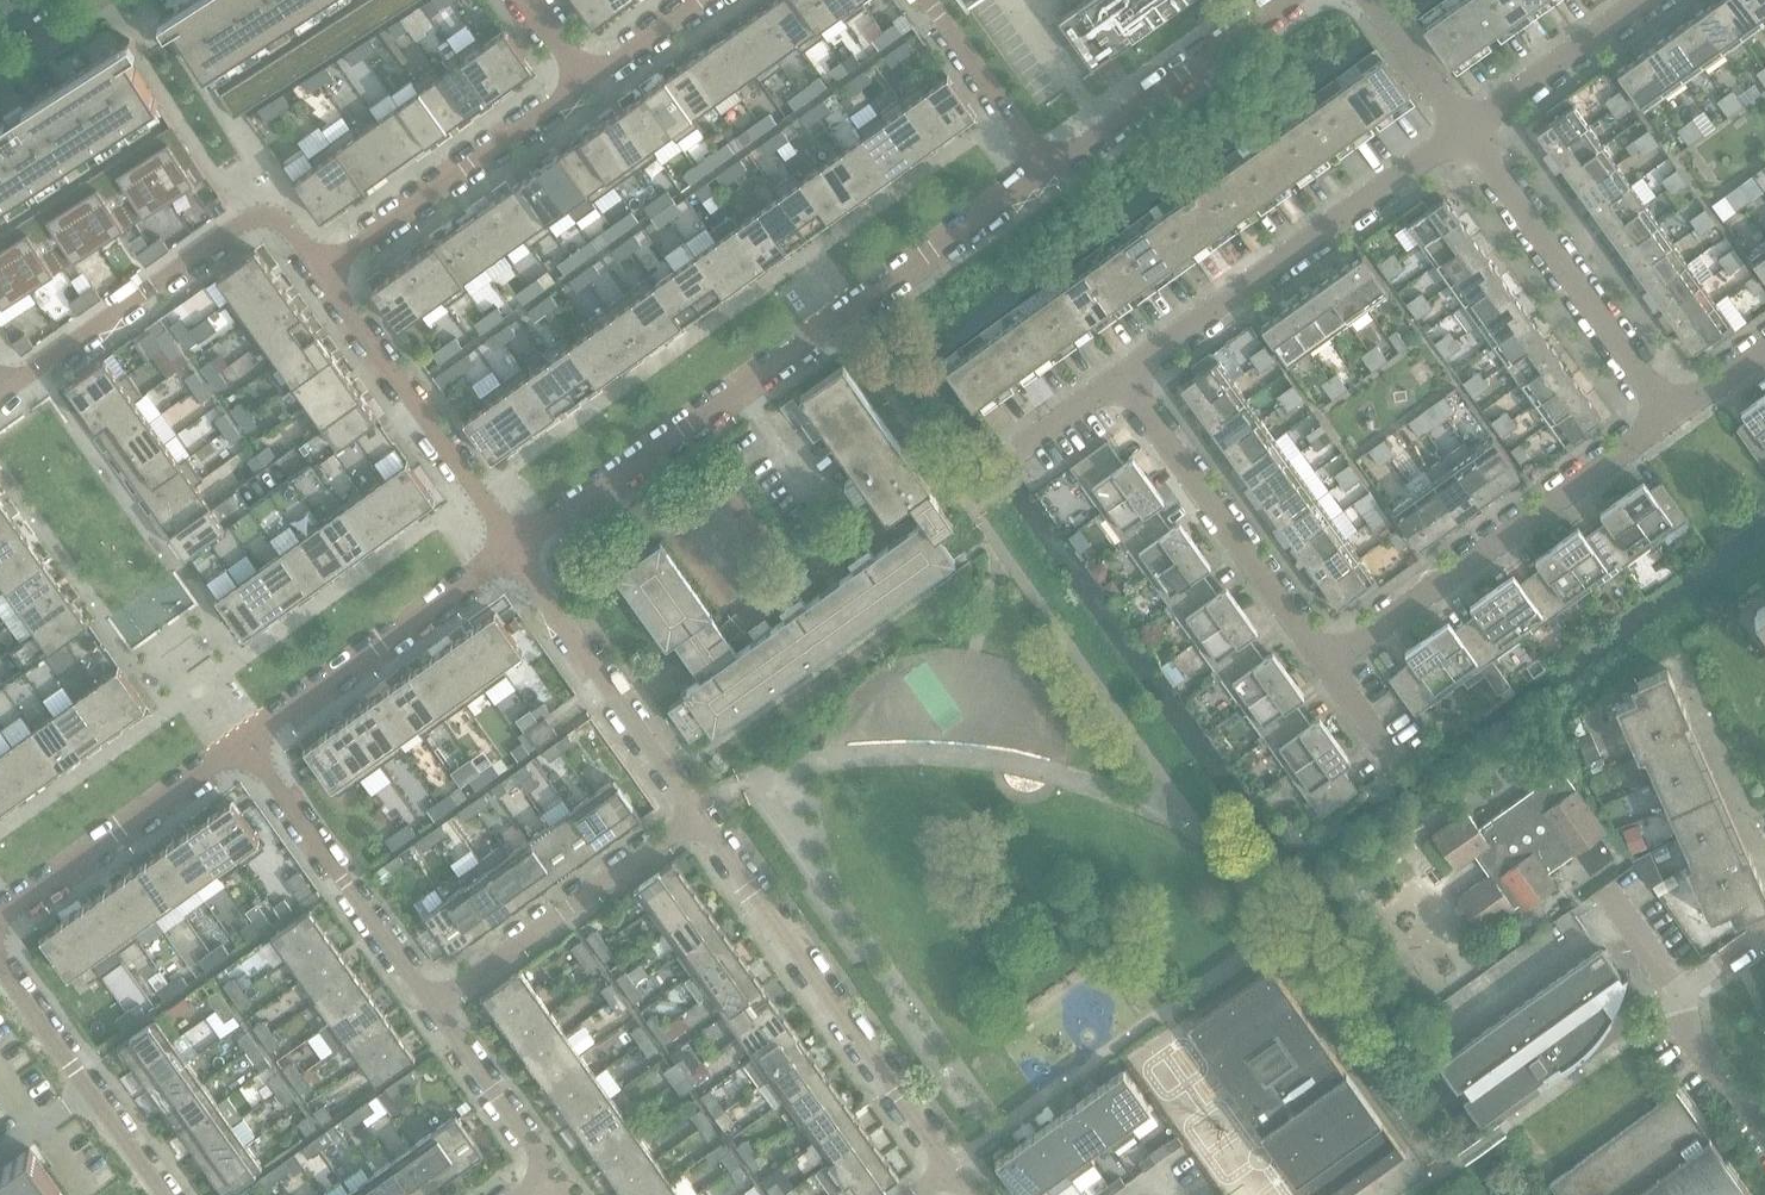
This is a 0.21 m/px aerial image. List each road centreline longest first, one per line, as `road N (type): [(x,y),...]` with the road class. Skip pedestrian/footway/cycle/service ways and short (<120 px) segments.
road 1 (residential): [(511,549),(1049,168)]
road 2 (residential): [(947,1168),(701,814)]
road 3 (residential): [(1119,378),(1467,129)]
road 4 (residential): [(1326,666),(1672,415)]
road 5 (residential): [(320,272),(271,204),(0,389)]
road 6 (residential): [(1326,666),(1119,378)]
road 7 (residential): [(1672,415),(1467,129)]
road 8 (residential): [(320,272),(511,549)]
road 9 (residential): [(585,78),(320,272)]
road 10 (residential): [(433,1003),(701,814)]
road 11 (residential): [(701,814),(511,549)]
road 12 (residential): [(245,737),(511,549)]
road 13 (residential): [(245,737),(433,1003)]
road 14 (residential): [(0,911),(245,737)]
road 15 (residential): [(1764,1144),(1674,1019),(1658,966),(1607,893)]
road 16 (residential): [(1049,168),(1284,0)]
road 17 (residential): [(0,966),(164,1194)]
road 18 (residential): [(1467,129),(1644,0)]
road 19 (residential): [(433,1003),(554,1176)]
road 20 (residential): [(1049,168),(927,0)]
road 21 (residential): [(1467,129),(1370,0)]
road 22 (residential): [(697,0),(585,78)]
road 23 (residential): [(1021,447),(1119,378)]

